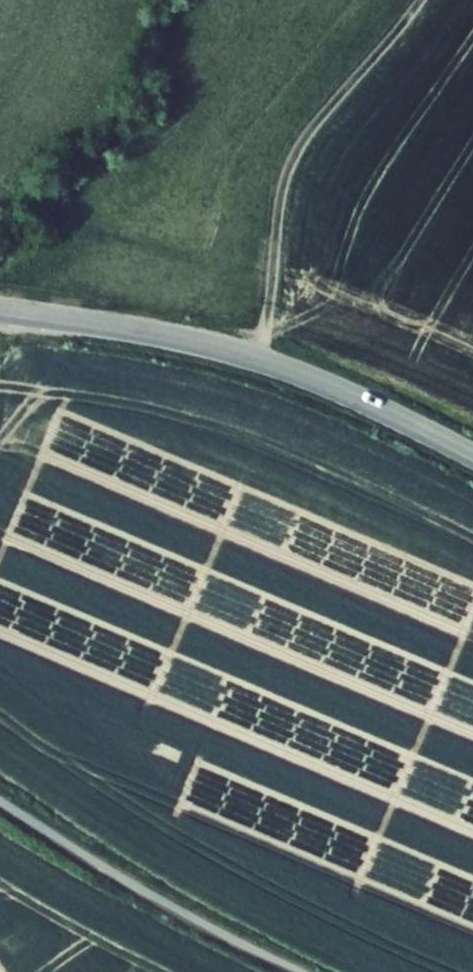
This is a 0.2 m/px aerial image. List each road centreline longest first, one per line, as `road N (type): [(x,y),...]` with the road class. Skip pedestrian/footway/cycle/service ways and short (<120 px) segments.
road 1 (tertiary): [(472,457),(345,392),(251,357),(0,310)]

